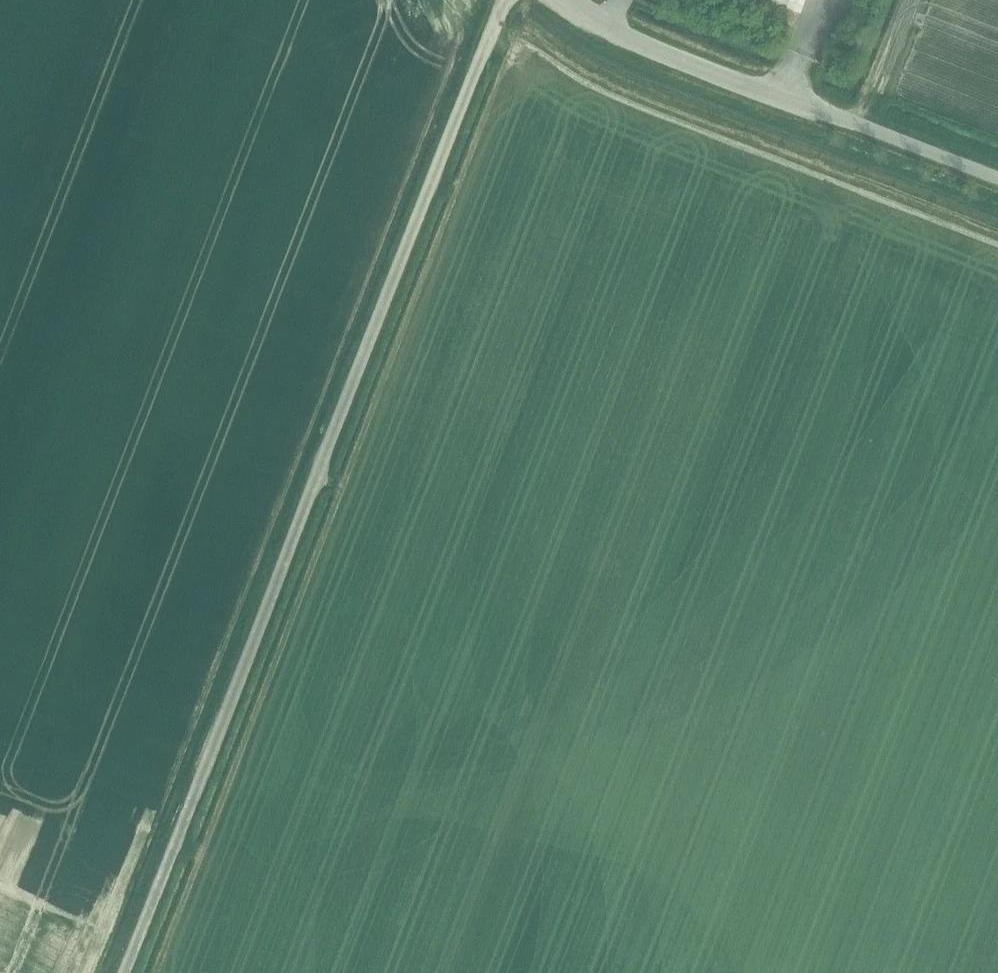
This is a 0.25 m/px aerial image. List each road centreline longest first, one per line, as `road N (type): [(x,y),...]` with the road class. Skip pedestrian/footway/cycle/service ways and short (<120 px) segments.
road 1 (unclassified): [(121,972),(504,0)]
road 2 (tertiary): [(997,185),(610,28),(566,0)]

